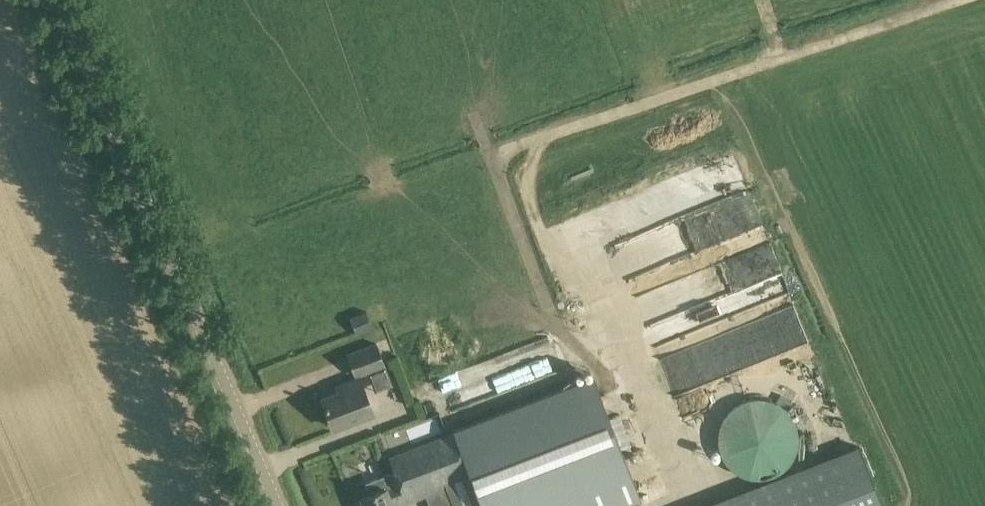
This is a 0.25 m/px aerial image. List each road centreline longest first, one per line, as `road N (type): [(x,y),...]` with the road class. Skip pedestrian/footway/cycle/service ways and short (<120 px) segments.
road 1 (tertiary): [(273,505),(52,0)]

